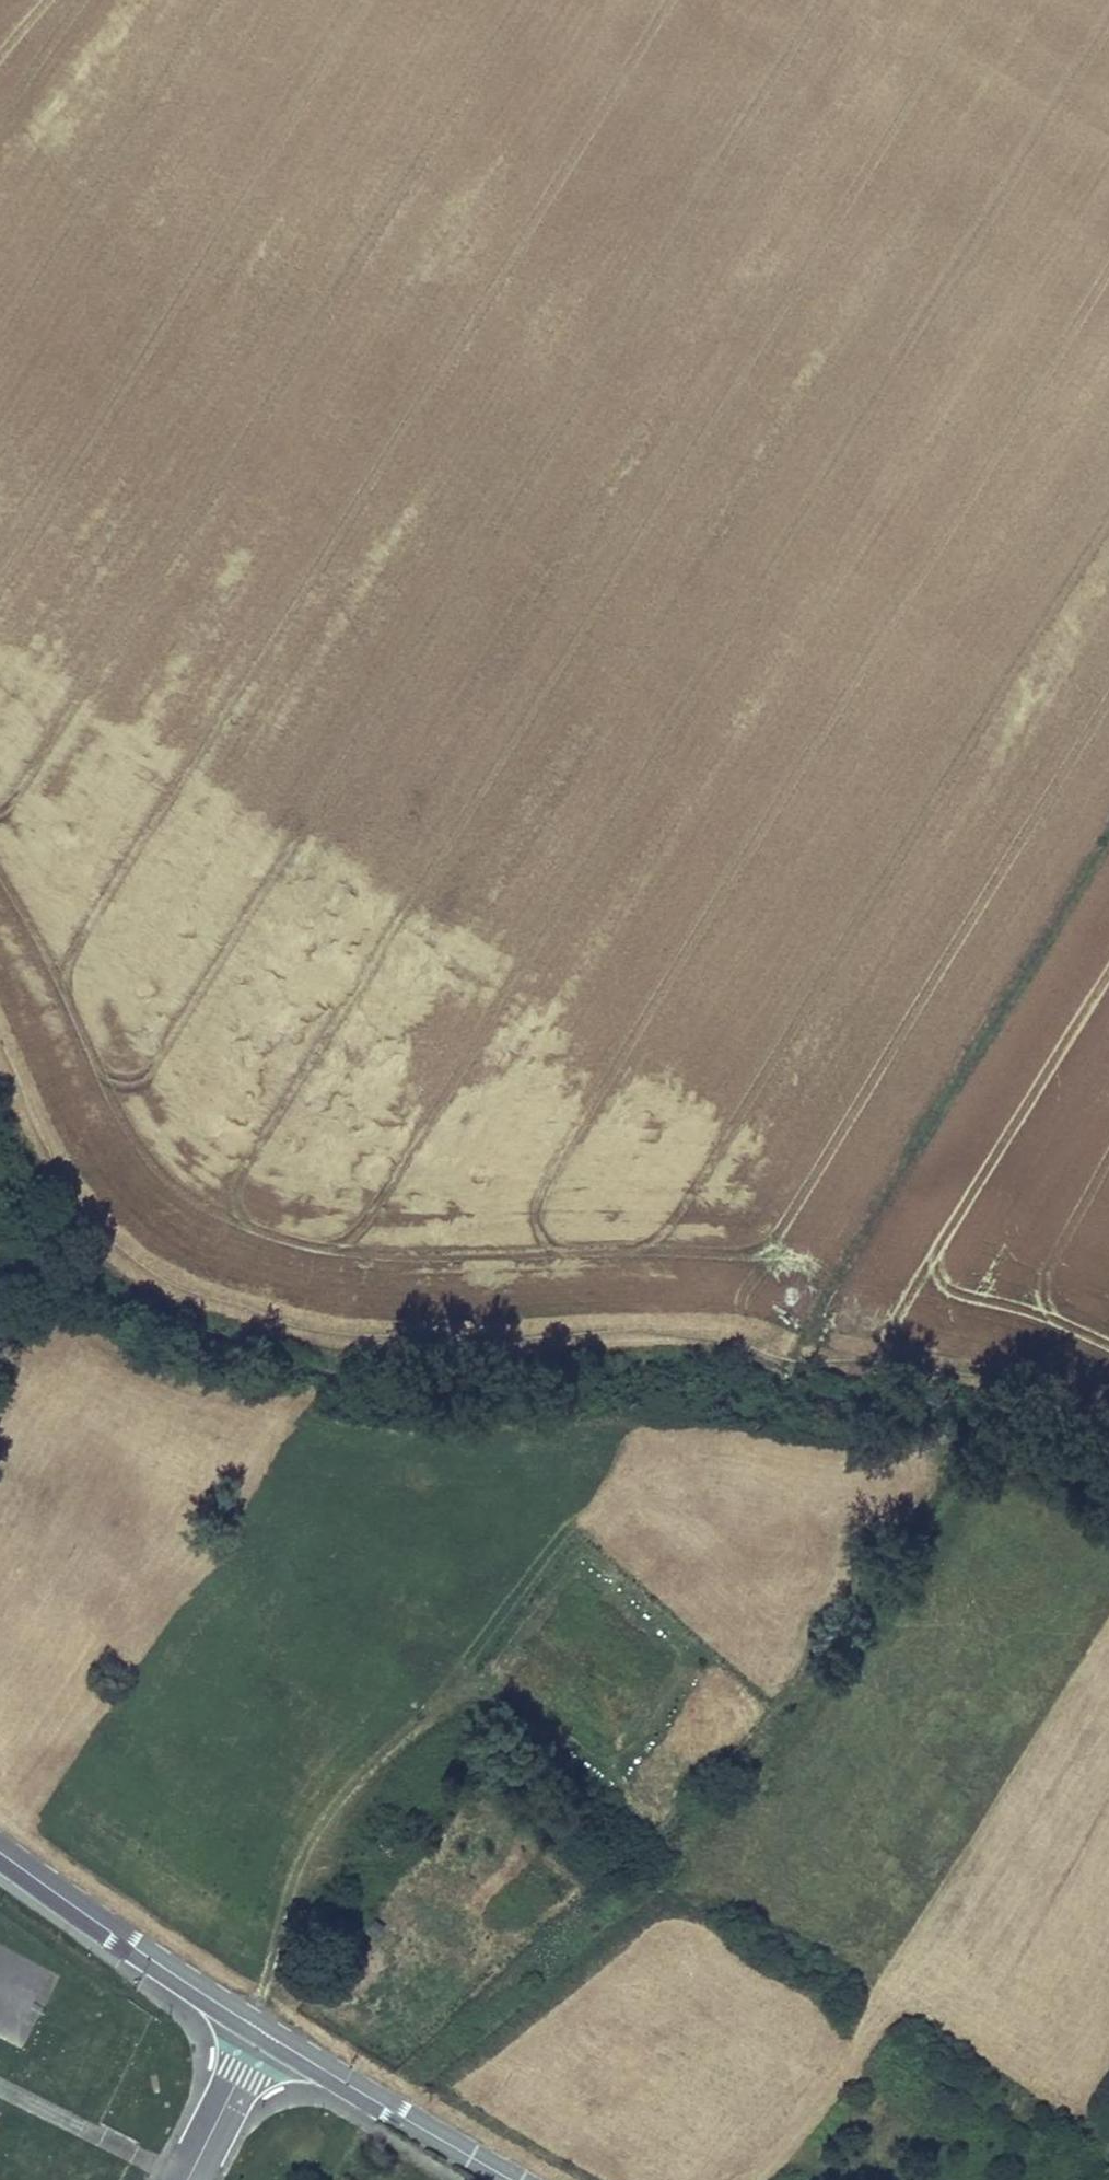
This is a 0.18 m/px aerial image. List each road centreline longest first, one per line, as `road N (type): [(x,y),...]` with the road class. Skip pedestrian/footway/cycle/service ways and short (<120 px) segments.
road 1 (tertiary): [(510,2179),(264,2032),(0,1854)]
road 2 (track): [(245,2020),(297,1901),(357,1795),(479,1671)]

